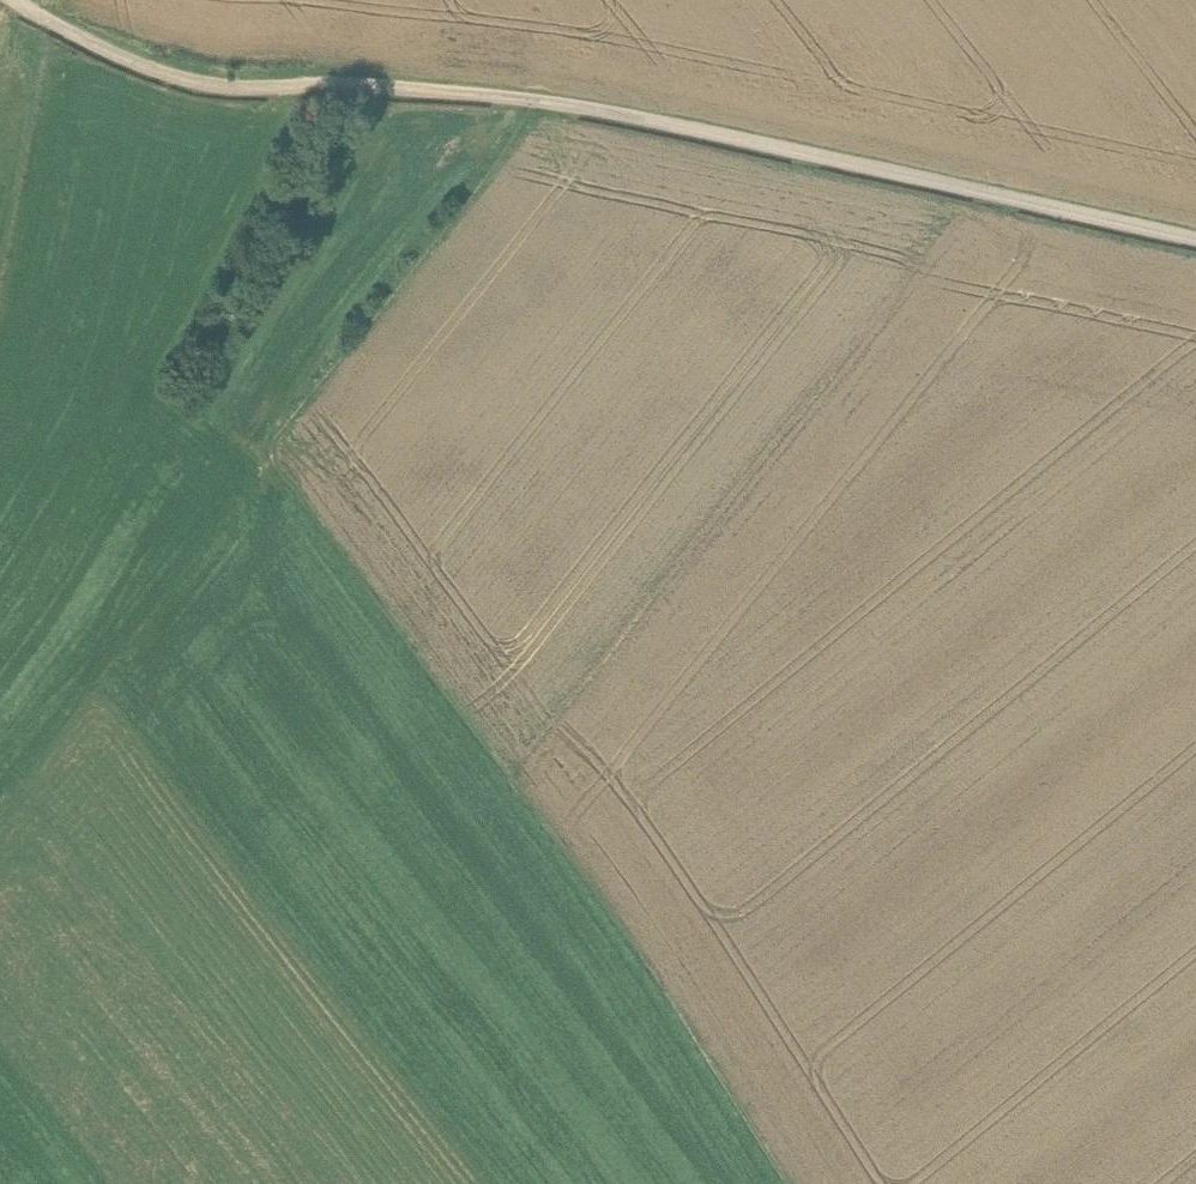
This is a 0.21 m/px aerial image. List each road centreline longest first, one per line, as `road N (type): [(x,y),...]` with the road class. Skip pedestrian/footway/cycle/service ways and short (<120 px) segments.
road 1 (track): [(1195,239),(540,100)]
road 2 (track): [(540,100),(206,86),(96,47),(18,0)]

